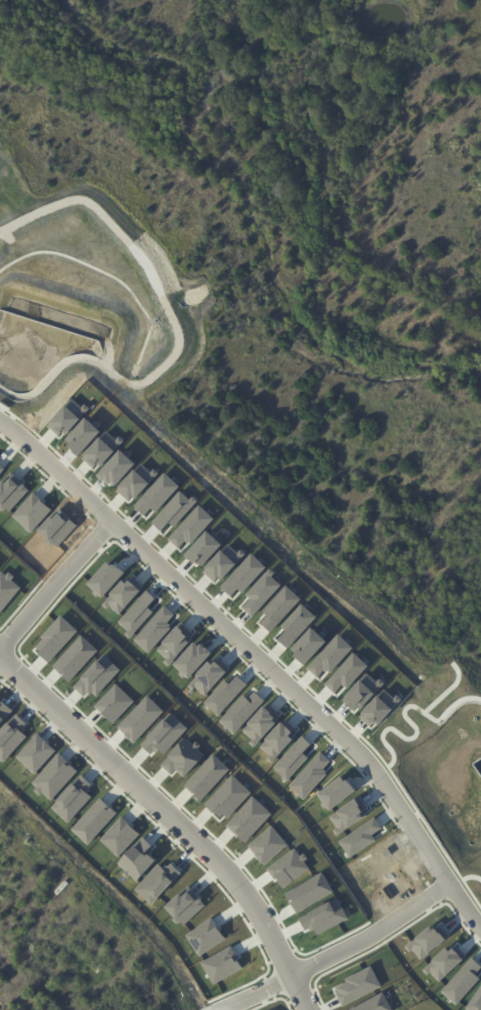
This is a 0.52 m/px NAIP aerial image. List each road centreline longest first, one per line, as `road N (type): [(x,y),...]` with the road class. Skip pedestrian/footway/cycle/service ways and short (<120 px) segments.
road 1 (residential): [(480,922),(359,747),(0,410)]
road 2 (residential): [(318,1009),(281,937),(234,870),(0,644)]
road 3 (residential): [(454,883),(381,931),(223,1004)]
road 4 (residential): [(117,519),(0,654)]

